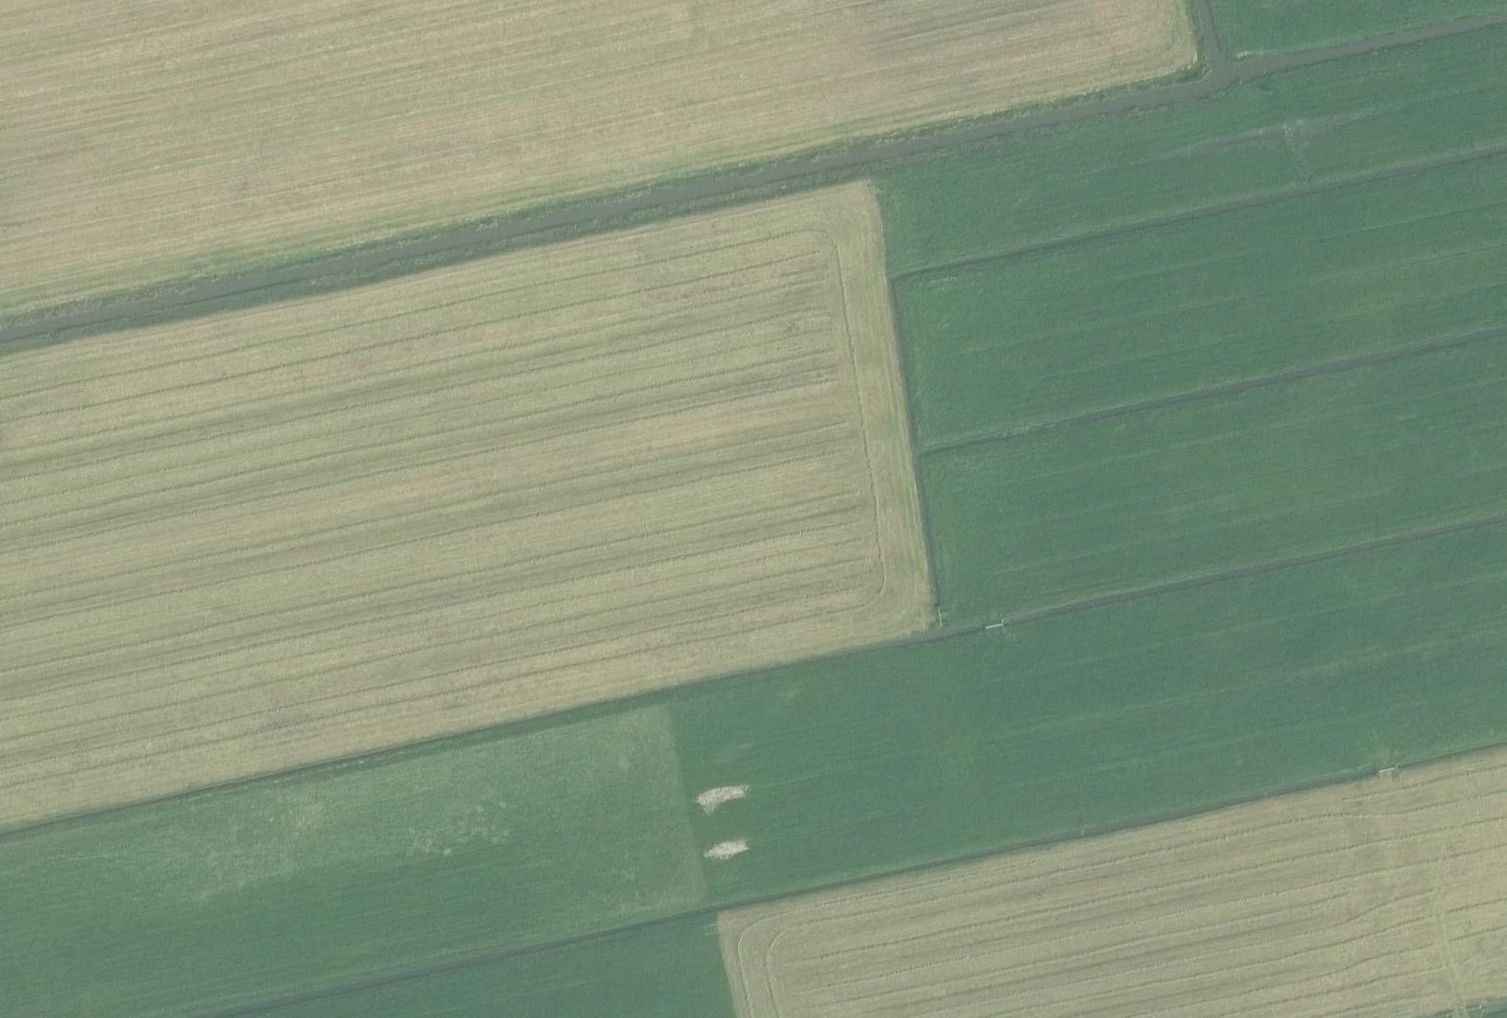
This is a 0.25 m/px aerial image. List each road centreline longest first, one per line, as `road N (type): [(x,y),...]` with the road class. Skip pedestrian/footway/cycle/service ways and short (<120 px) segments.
road 1 (track): [(1387,785),(1398,872),(1460,1017)]

